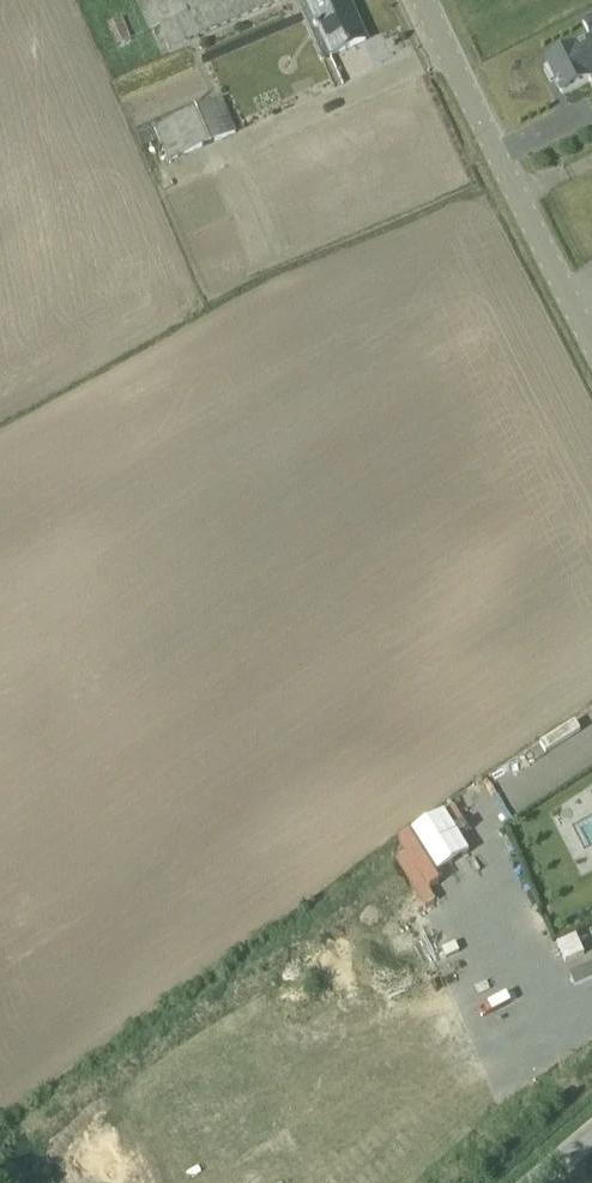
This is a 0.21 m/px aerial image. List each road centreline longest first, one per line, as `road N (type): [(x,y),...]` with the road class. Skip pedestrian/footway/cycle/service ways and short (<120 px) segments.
road 1 (unclassified): [(591,342),(427,0)]

